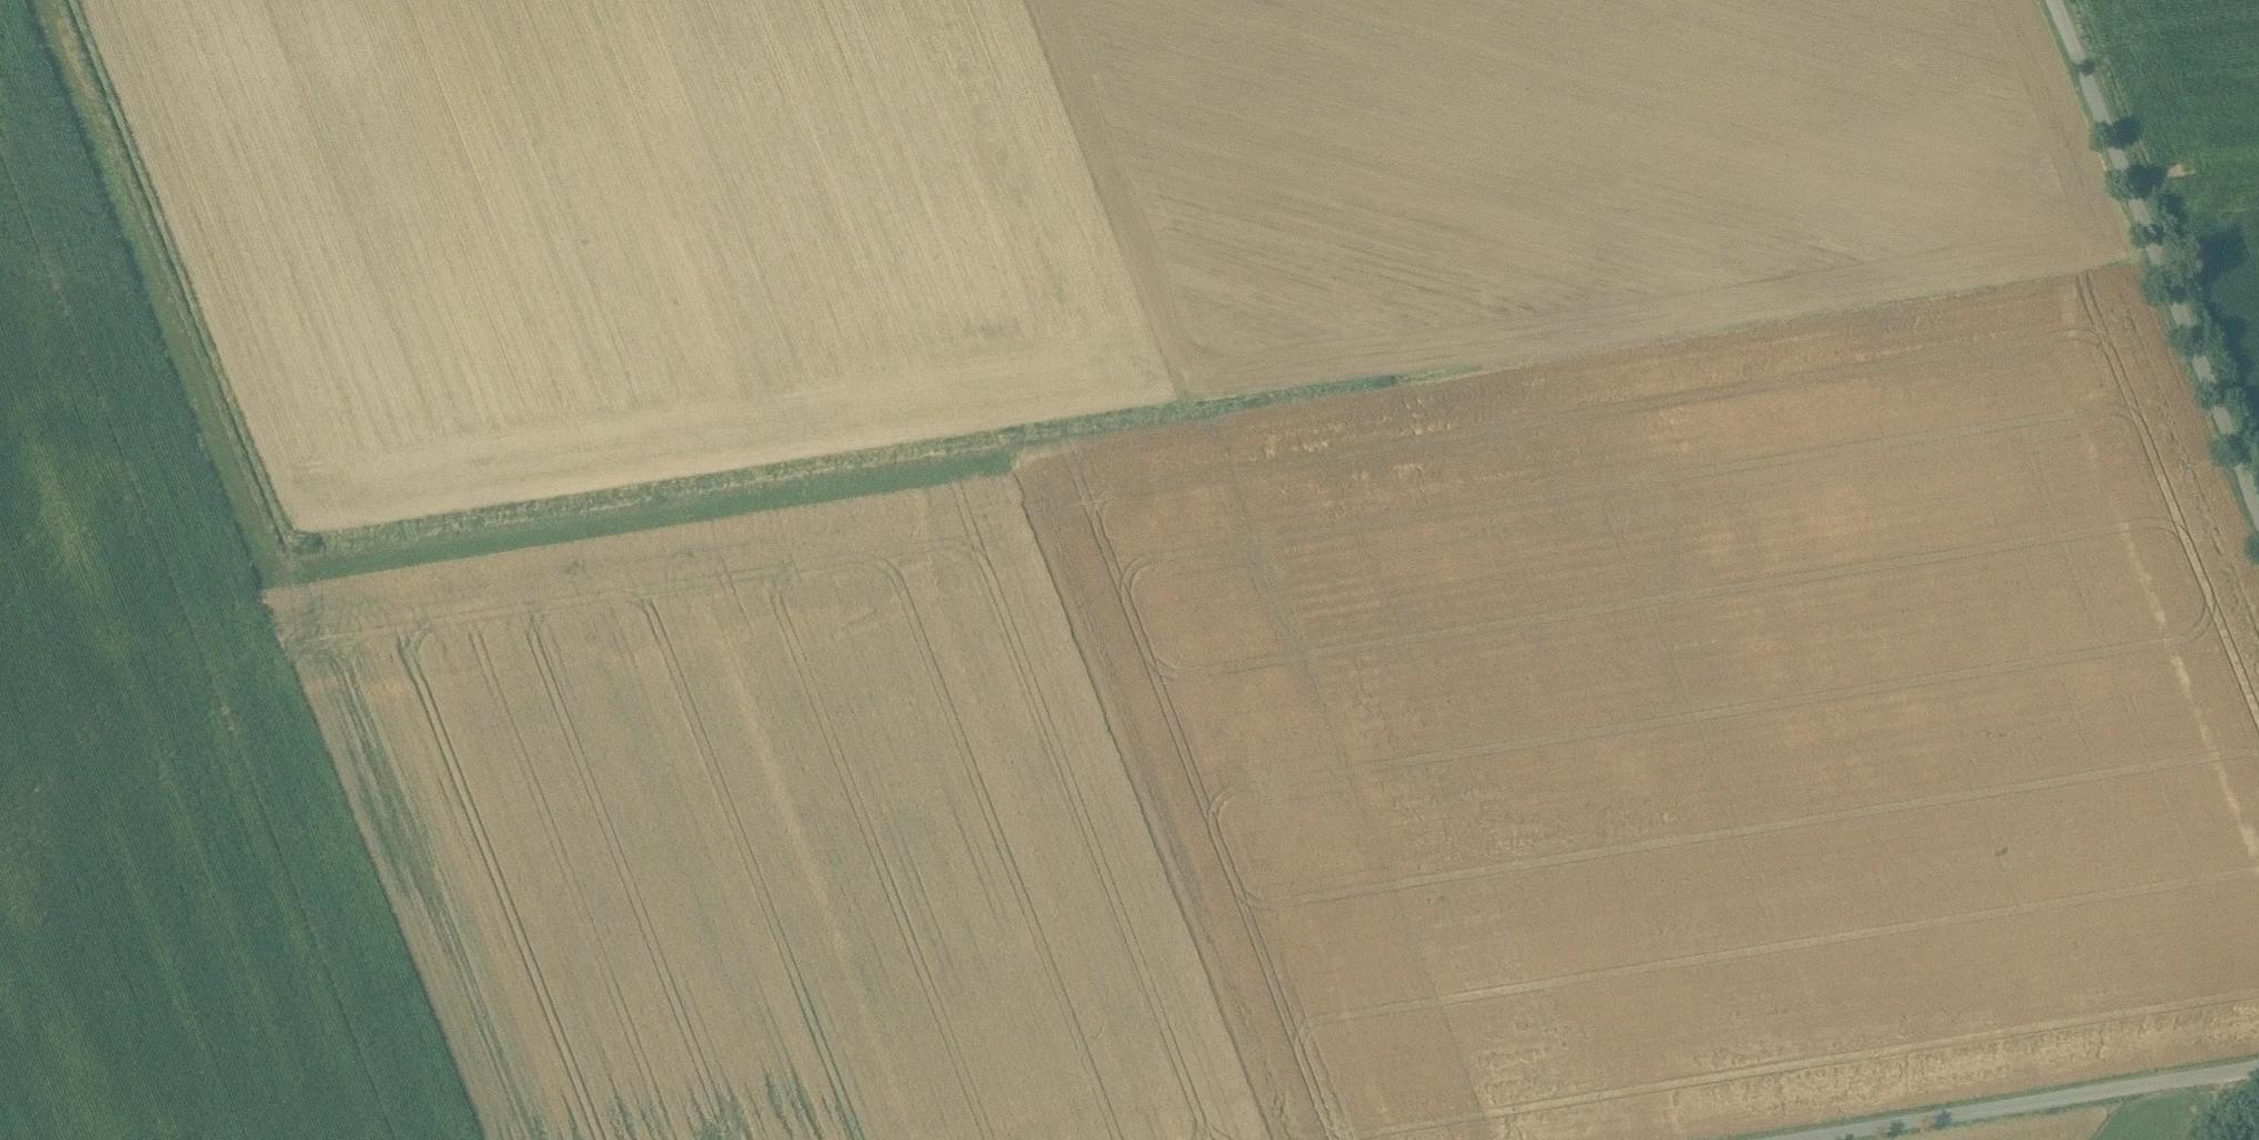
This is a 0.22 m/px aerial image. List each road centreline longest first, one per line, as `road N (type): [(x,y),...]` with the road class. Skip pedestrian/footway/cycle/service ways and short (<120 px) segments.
road 1 (unclassified): [(2058,0),(2258,499)]
road 2 (unclassified): [(1769,1139),(2258,1063)]

